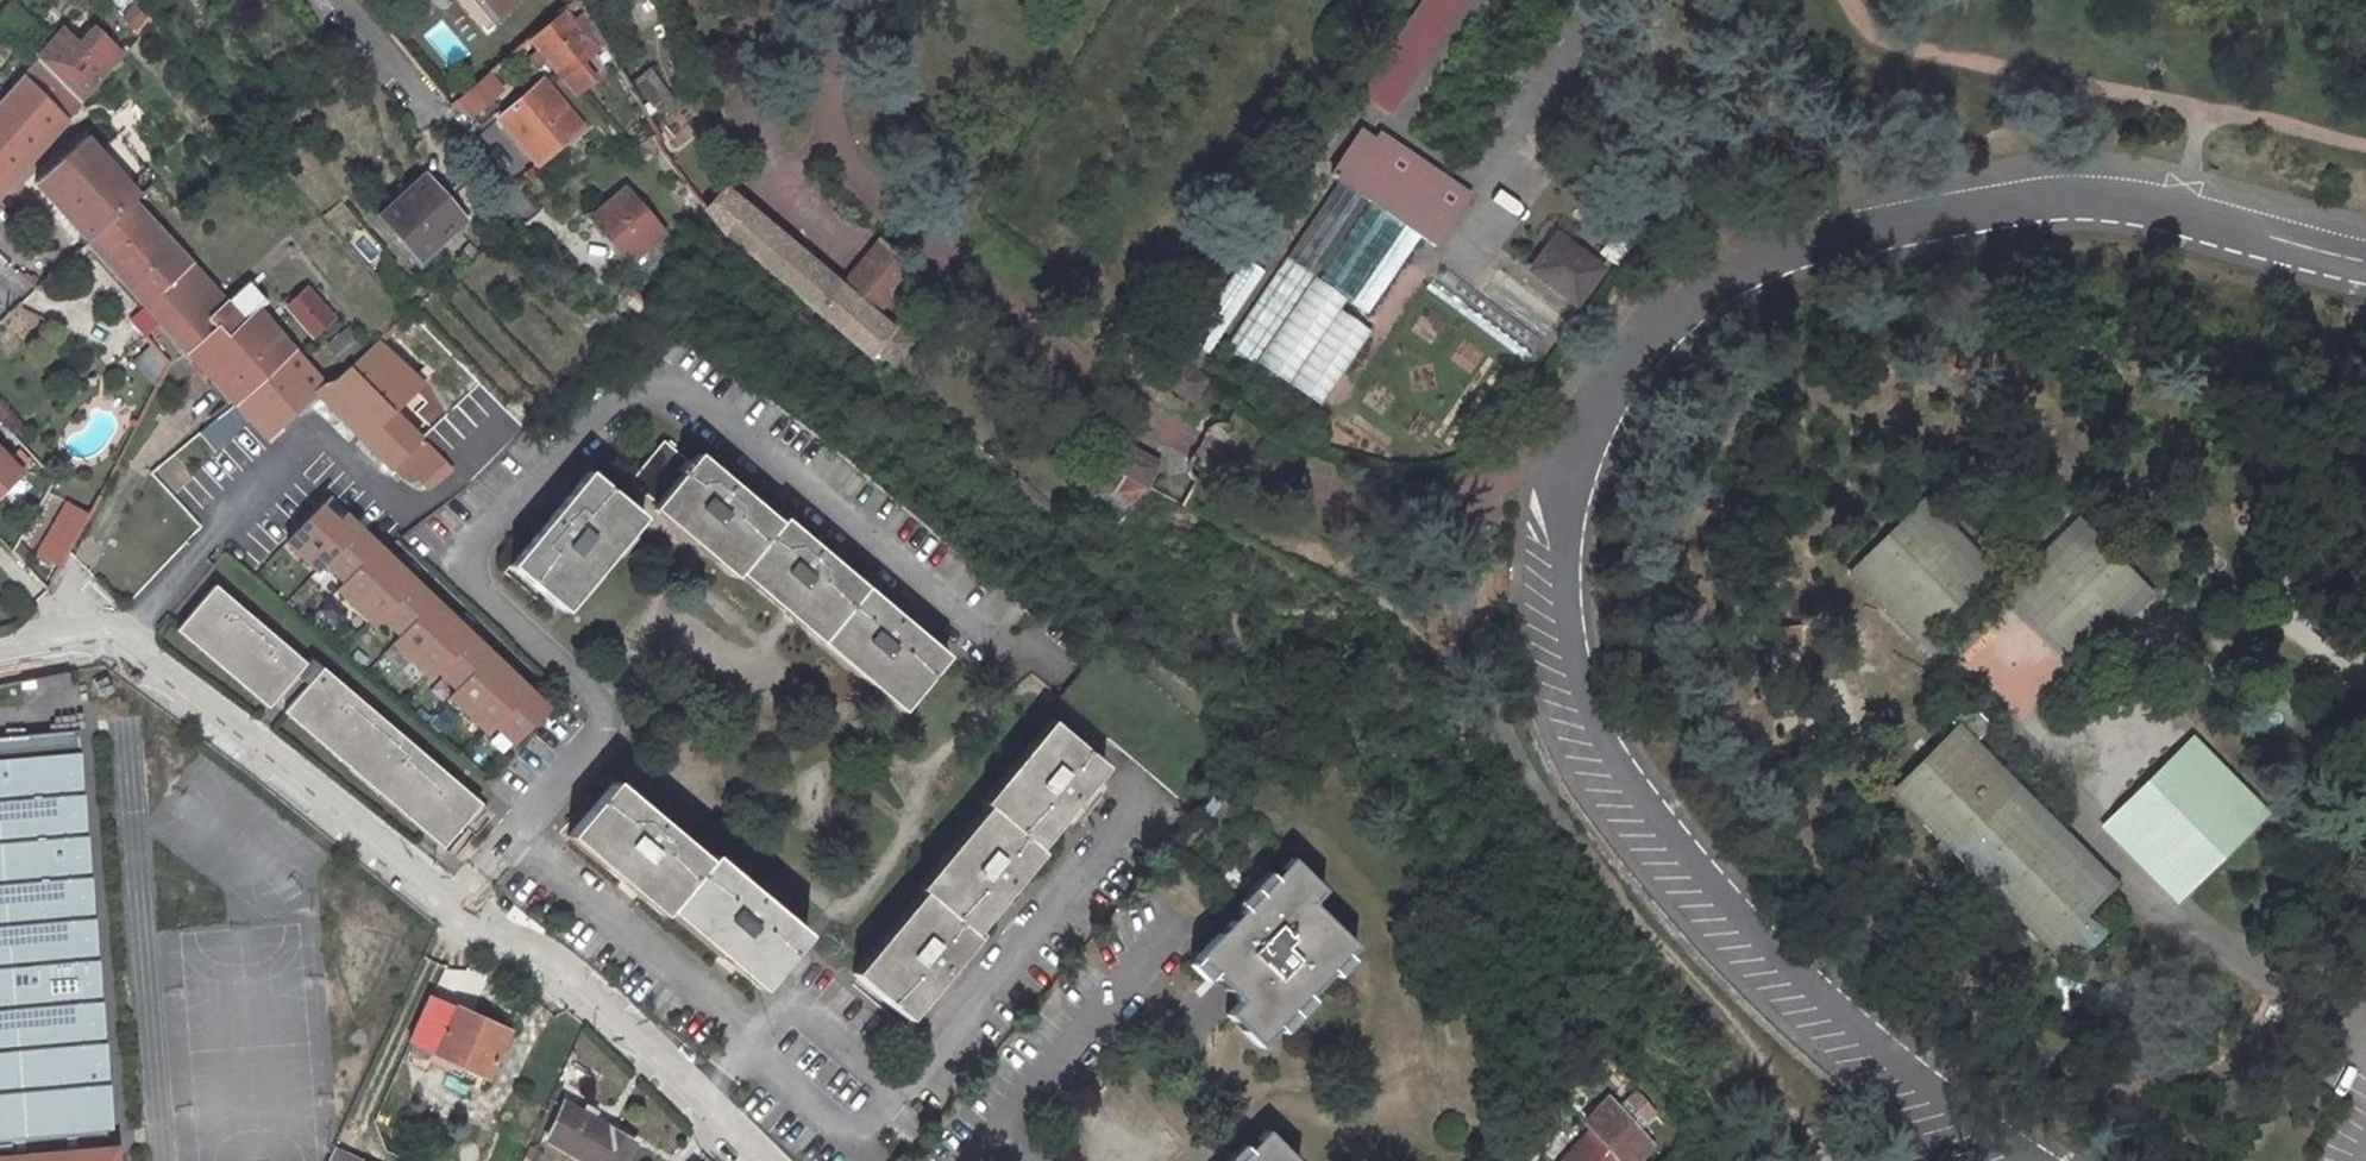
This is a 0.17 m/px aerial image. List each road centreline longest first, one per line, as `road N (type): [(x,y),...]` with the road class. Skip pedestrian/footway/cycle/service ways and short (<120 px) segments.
road 1 (residential): [(767,1160),(579,983),(116,638),(0,658)]
road 2 (track): [(834,119),(728,58),(685,0)]
road 3 (residential): [(413,99),(327,0)]

